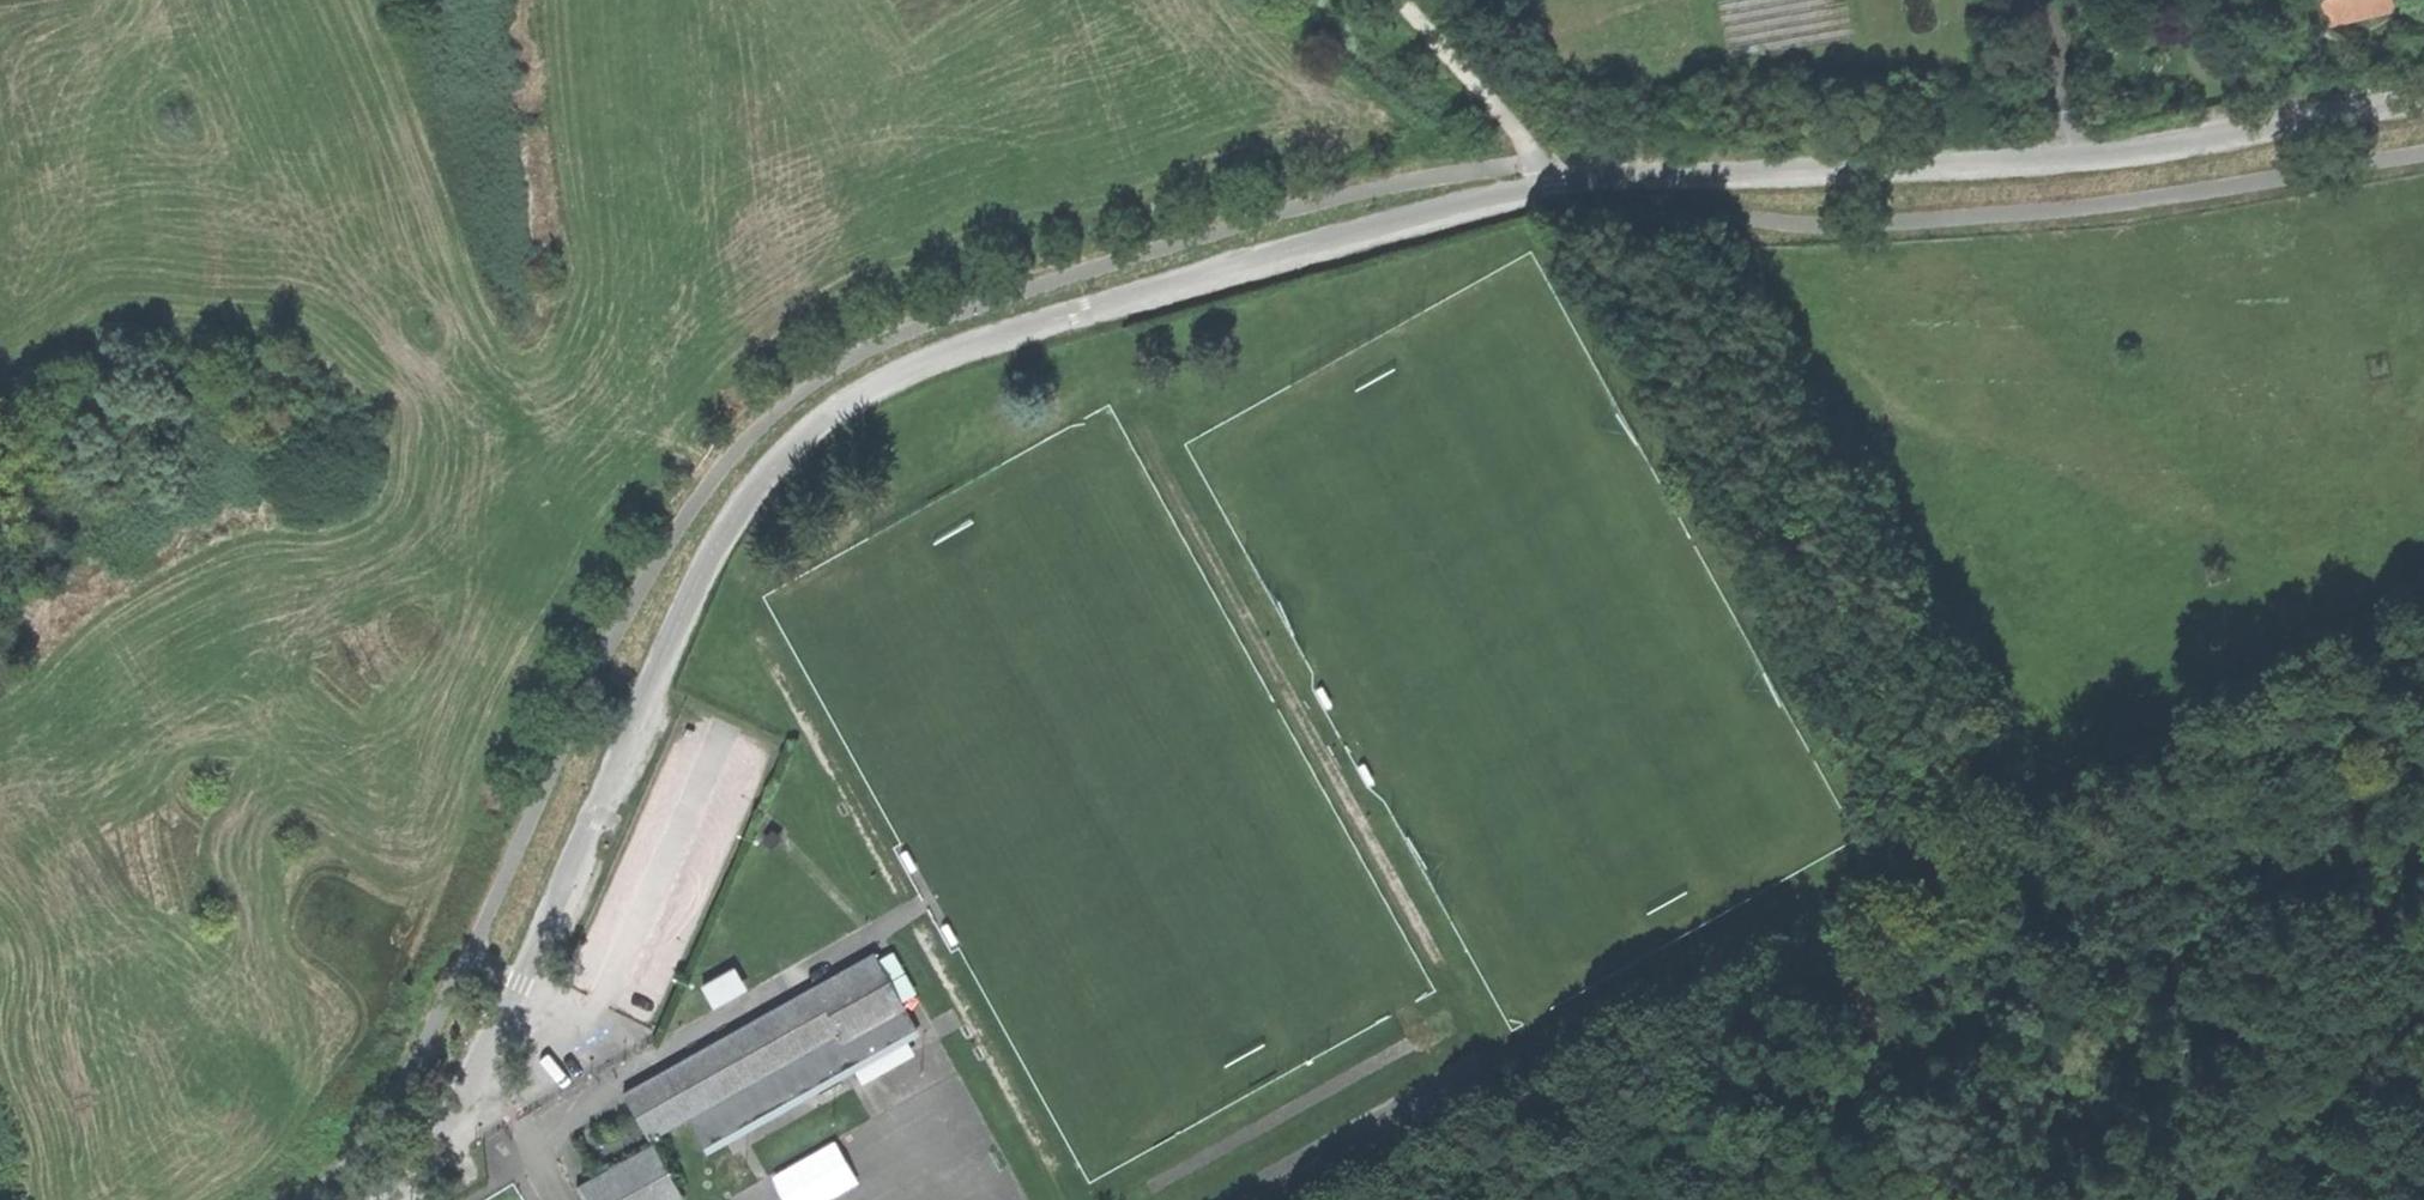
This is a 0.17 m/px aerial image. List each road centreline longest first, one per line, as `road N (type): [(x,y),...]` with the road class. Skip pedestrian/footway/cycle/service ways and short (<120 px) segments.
road 1 (unclassified): [(387,1199),(437,1146),(496,1038),(679,611),(731,519),(776,461),(838,401),(923,360),(1505,191),(2105,163),(2423,98)]

